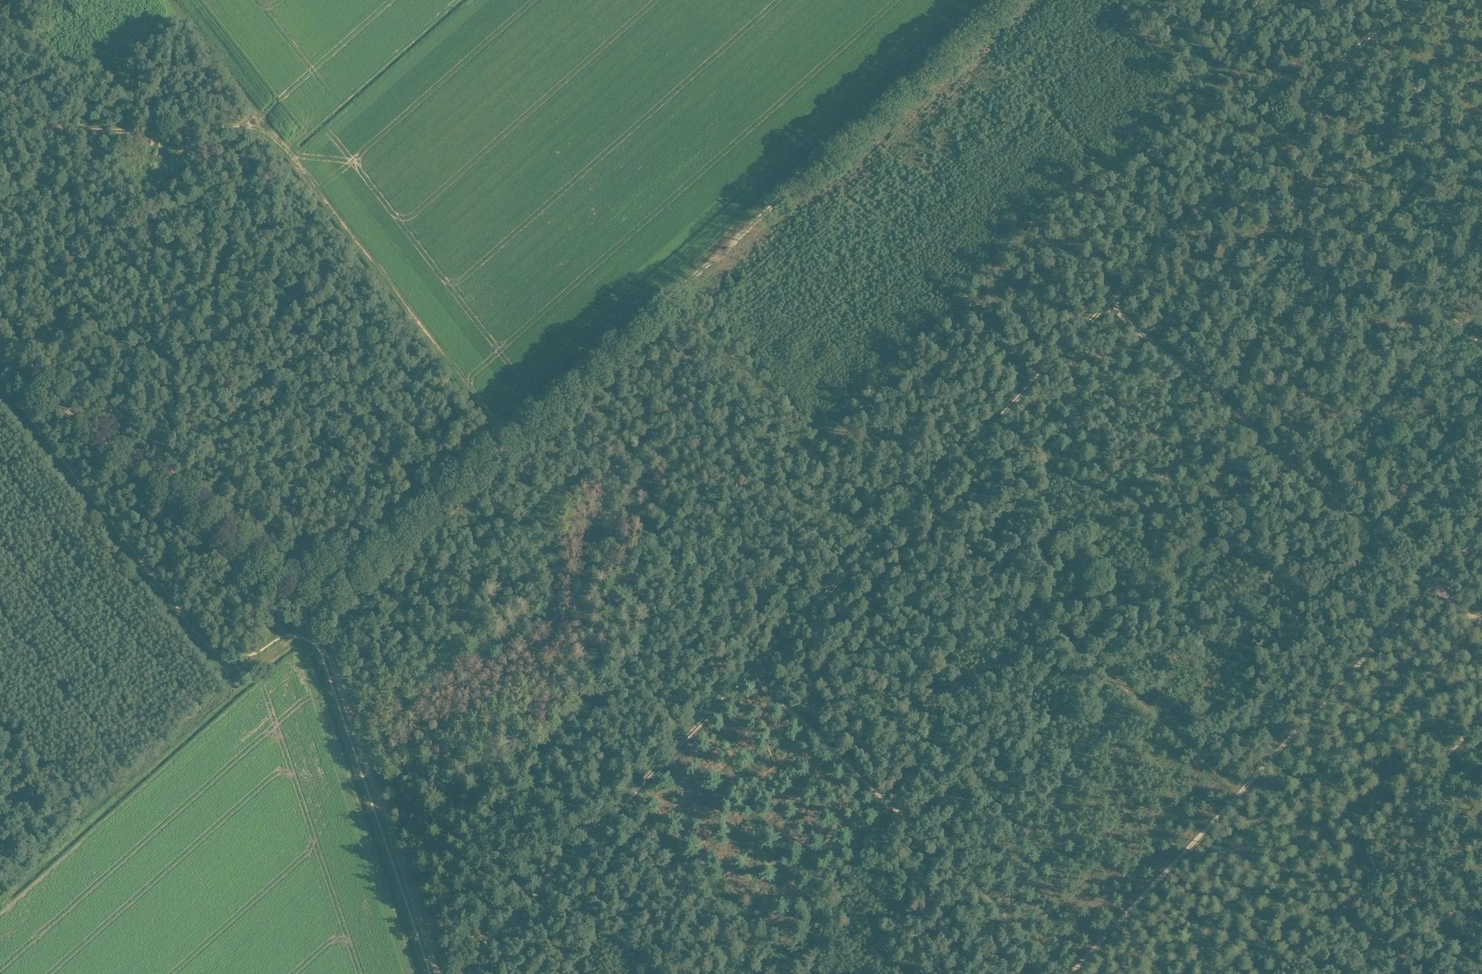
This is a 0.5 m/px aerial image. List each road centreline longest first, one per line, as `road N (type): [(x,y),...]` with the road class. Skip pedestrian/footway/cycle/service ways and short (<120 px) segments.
road 1 (track): [(1412,0),(747,666)]
road 2 (track): [(310,607),(1004,0)]
road 3 (unclassified): [(440,973),(307,597),(0,354)]
road 4 (track): [(1074,969),(1481,529)]
road 5 (track): [(169,0),(510,437)]
road 6 (track): [(1481,624),(1116,303)]
road 7 (track): [(1067,973),(747,666)]
road 8 (track): [(747,666),(467,950),(485,973)]
road 9 (track): [(1481,343),(1265,154)]
road 10 (track): [(0,132),(185,133),(264,120)]
road 11 (track): [(1481,124),(1382,32)]

